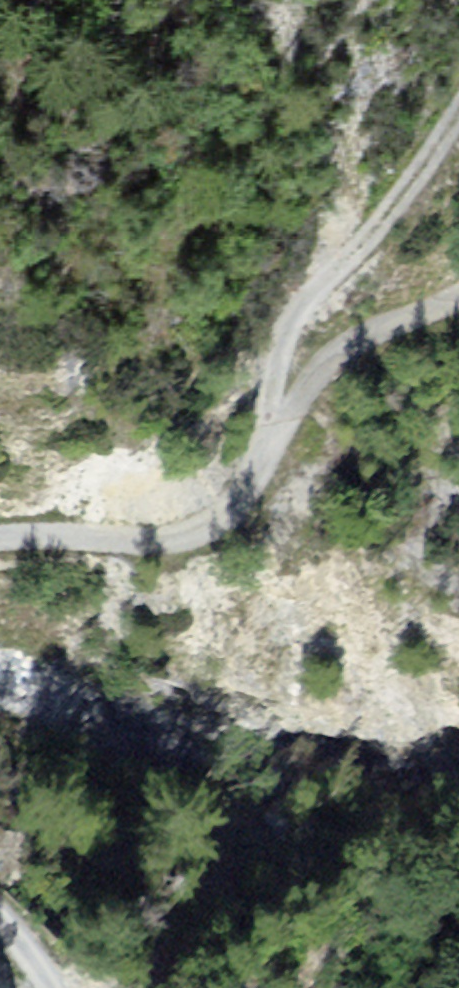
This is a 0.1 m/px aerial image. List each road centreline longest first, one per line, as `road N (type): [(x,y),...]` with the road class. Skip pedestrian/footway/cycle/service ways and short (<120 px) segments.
road 1 (track): [(272,424),(268,377),(302,300),(401,196),(458,114)]
road 2 (track): [(0,534),(188,528),(234,493),(265,439)]
road 3 (track): [(458,275),(296,369),(265,439)]

